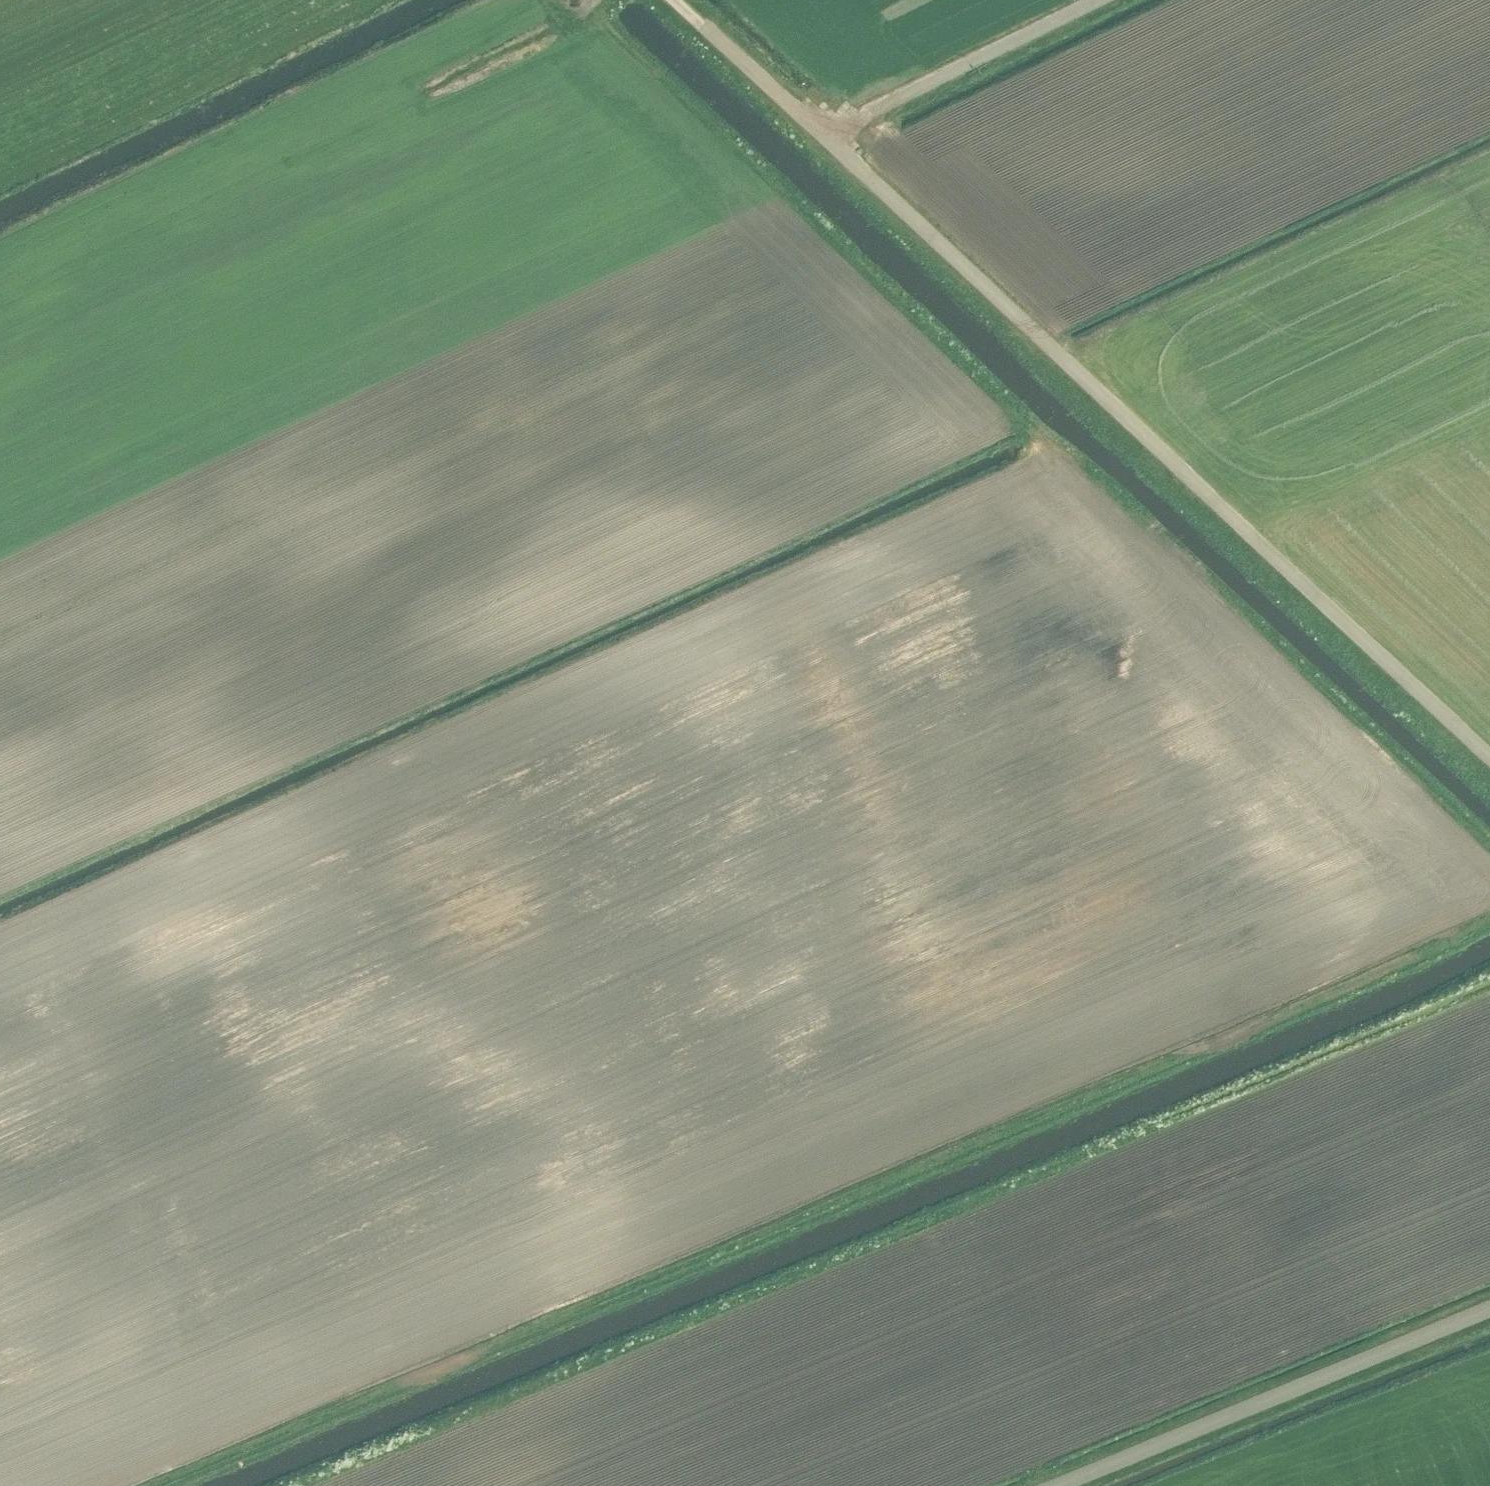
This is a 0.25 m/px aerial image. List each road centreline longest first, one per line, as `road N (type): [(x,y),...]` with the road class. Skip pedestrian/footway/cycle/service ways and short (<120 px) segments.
road 1 (unclassified): [(1489,756),(673,0)]
road 2 (unclassified): [(1061,1485),(1489,1311)]

